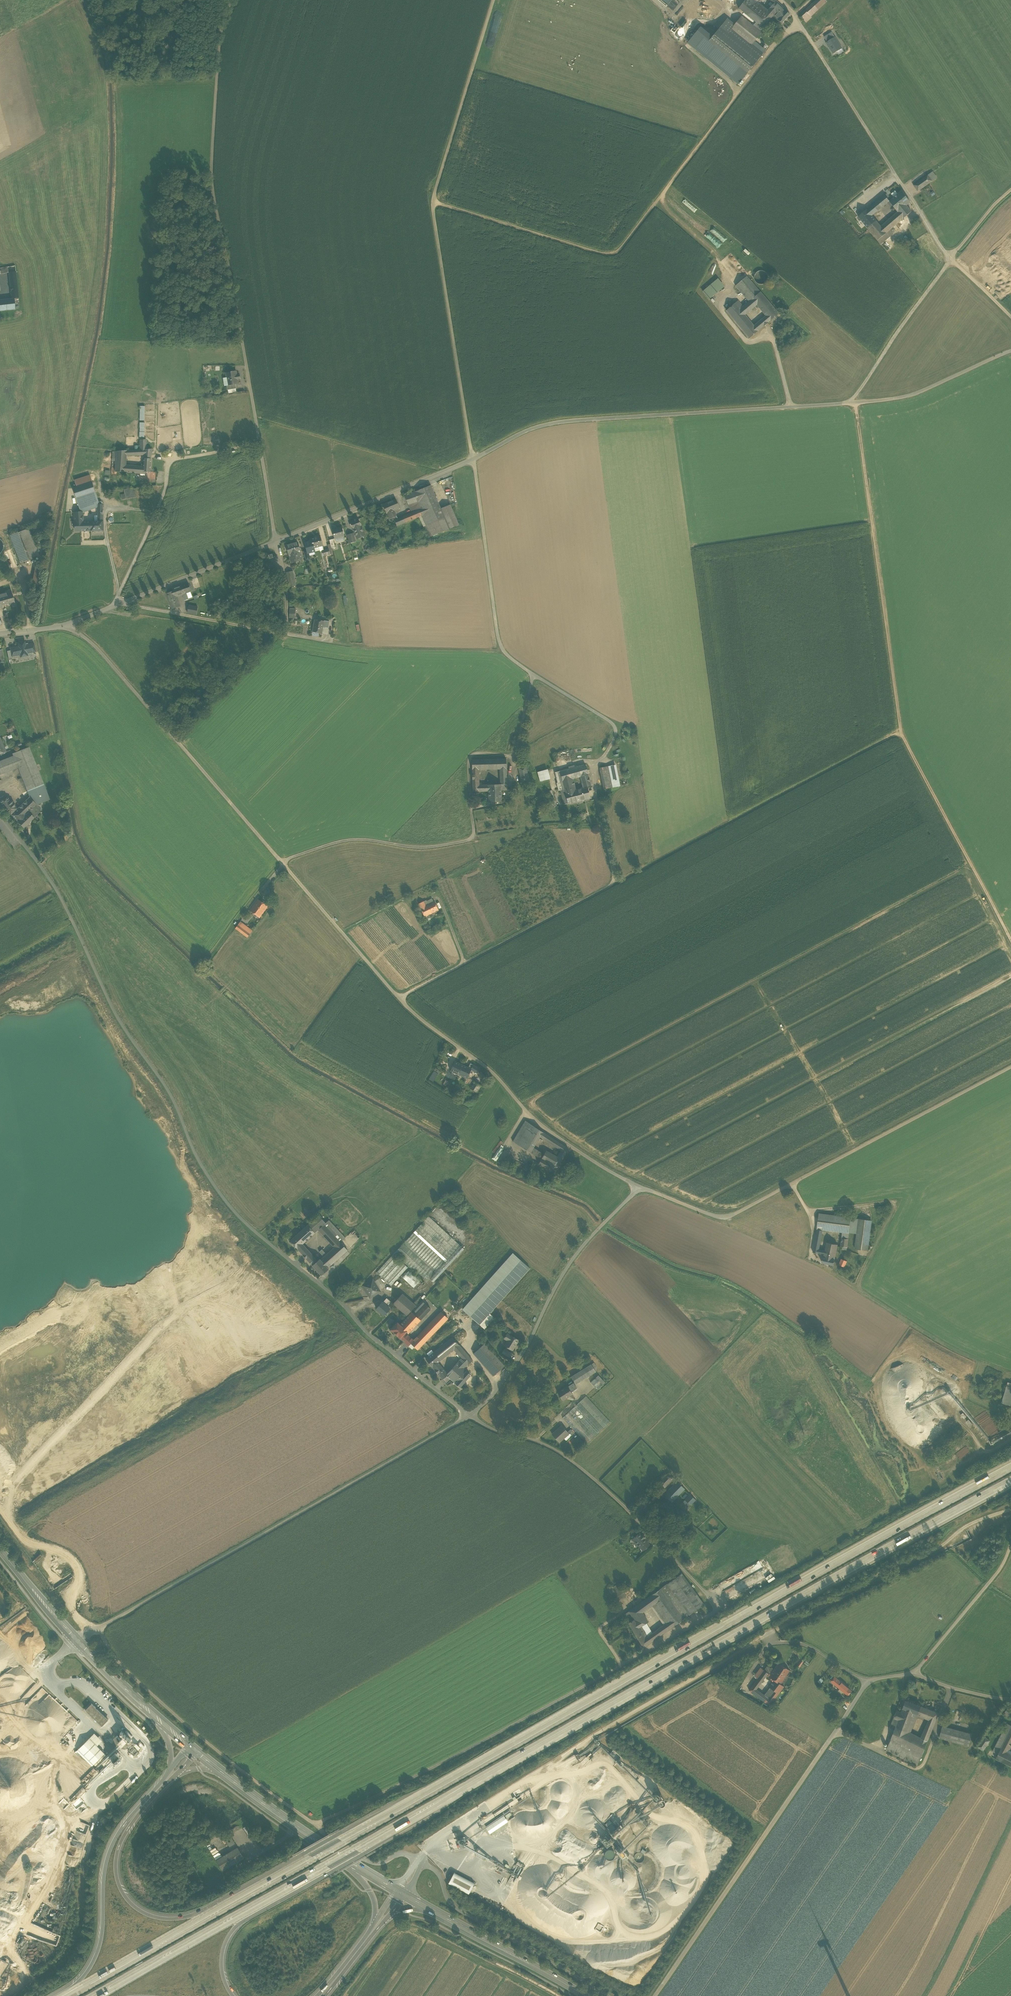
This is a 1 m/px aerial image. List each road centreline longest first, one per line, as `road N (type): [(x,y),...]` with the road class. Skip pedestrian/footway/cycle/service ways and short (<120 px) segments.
road 1 (motorway): [(255,1905),(1010,1480)]
road 2 (unclassified): [(0,814),(56,888),(116,1015),(171,1095),(222,1195),(370,1337),(470,1416)]
road 3 (motorway): [(1010,1467),(423,1796)]
road 4 (track): [(97,1629),(149,1692),(275,1796),(365,1860),(403,1853),(436,1870),(455,1907),(609,1995)]
road 5 (track): [(1010,940),(900,731),(857,402)]
road 6 (unclassified): [(900,731),(399,998)]
road 7 (unclassified): [(273,525),(211,175),(219,42),(232,0)]
road 8 (track): [(432,202),(616,252),(772,50),(801,24)]
road 9 (motorway): [(423,1796),(339,1832),(200,1911),(166,1919),(130,1903),(116,1859),(132,1822),(178,1773)]
road 10 (track): [(473,460),(432,202),(493,0)]
road 11 (track): [(719,1606),(317,1826)]
road 12 (unclassified): [(77,1640),(470,1416)]
road 13 (unclassified): [(640,1187),(706,1215),(740,1211),(1010,1067)]
road 14 (motorway): [(423,1796),(68,1995)]
road 15 (unclassified): [(857,402),(548,424),(473,460)]
road 16 (track): [(1010,1373),(946,1345),(857,1289),(896,1202),(809,1213),(792,1183)]
road 17 (unclassified): [(655,1995),(868,1680)]
road 18 (unclassified): [(473,460),(504,653),(613,724),(601,761)]
road 19 (unclassified): [(63,626),(96,645),(282,862)]
road 20 (unclassified): [(470,1416),(558,1452),(587,1472),(719,1606)]
road 21 (unclassified): [(779,0),(951,258)]
road 22 (unclassified): [(399,998),(494,1073),(550,1132),(640,1187)]
road 23 (unclassified): [(470,1416),(528,1344),(582,1247),(640,1187)]
road 24 (motorway): [(170,1772),(115,1838),(96,1955),(57,1995)]
road 25 (residential): [(331,641),(121,603)]
road 26 (unclassified): [(473,460),(276,542)]
road 27 (unclassified): [(282,862),(350,839),(415,848),(472,839),(474,832)]
road 28 (track): [(923,1995),(1010,1822)]
road 29 (motorway): [(93,1995),(255,1905)]
road 30 (secondary): [(586,1995),(427,1907)]
road 31 (unclassified): [(282,862),(399,998)]
road 32 (unclassified): [(857,402),(951,258)]
road 33 (secondary): [(218,1769),(356,1867)]
road 34 (unclassified): [(909,1675),(1002,1567),(1010,1542)]
road 35 (unclassified): [(276,542),(121,603)]
road 36 (unclassified): [(1010,350),(918,394),(857,402)]
road 37 (secondary): [(77,1640),(165,1725)]

